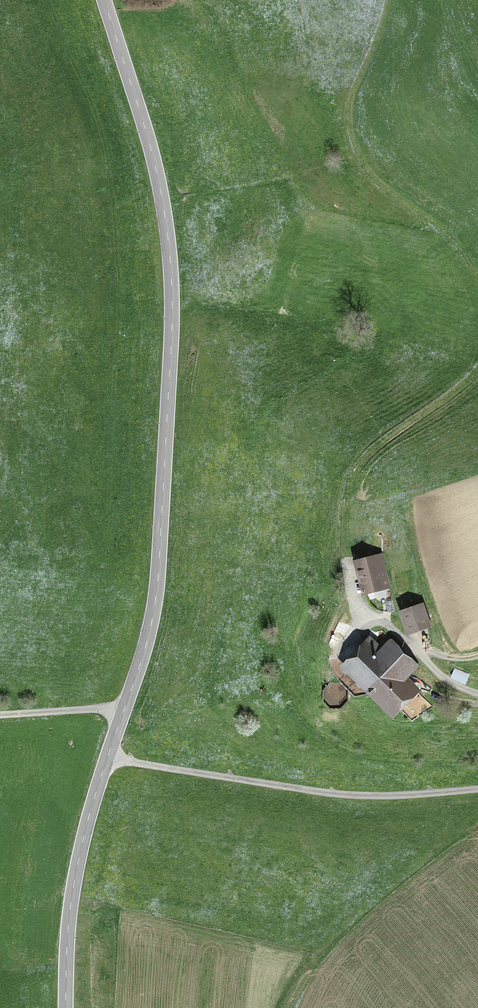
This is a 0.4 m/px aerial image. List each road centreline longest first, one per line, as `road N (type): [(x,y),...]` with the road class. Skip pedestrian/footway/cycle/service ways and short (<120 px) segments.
road 1 (secondary): [(66,1007),(77,870),(155,606),(172,325),(160,187),(104,0)]
road 2 (track): [(417,650),(355,601),(344,537),(348,487),(365,459),(477,367)]
road 3 (track): [(477,275),(450,237),(374,180),(355,147),(352,93),(386,0)]
road 4 (track): [(288,1007),(300,981),(384,887),(477,824)]

